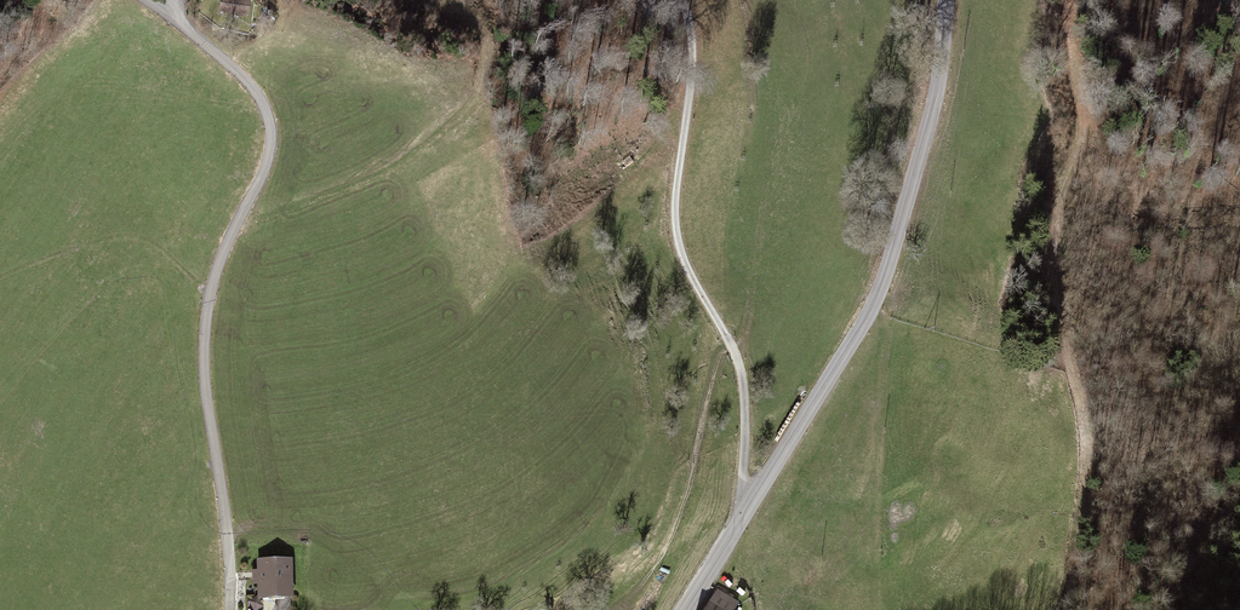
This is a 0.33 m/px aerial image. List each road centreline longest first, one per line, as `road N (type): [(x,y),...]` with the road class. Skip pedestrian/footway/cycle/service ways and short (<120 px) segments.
road 1 (tertiary): [(687,609),(867,326),(926,144),(947,0)]
road 2 (track): [(232,609),(204,347),(228,242),(271,151),(271,119),(233,69),(164,10)]
road 3 (track): [(1070,0),(1085,155),(1056,260),(1084,469),(1062,599)]
road 4 (track): [(682,0),(694,40),(693,87),(674,217),(683,264),(728,341)]
road 5 (track): [(211,295),(153,245),(123,242),(0,286)]
road 6 (track): [(742,522),(745,404),(728,341)]

